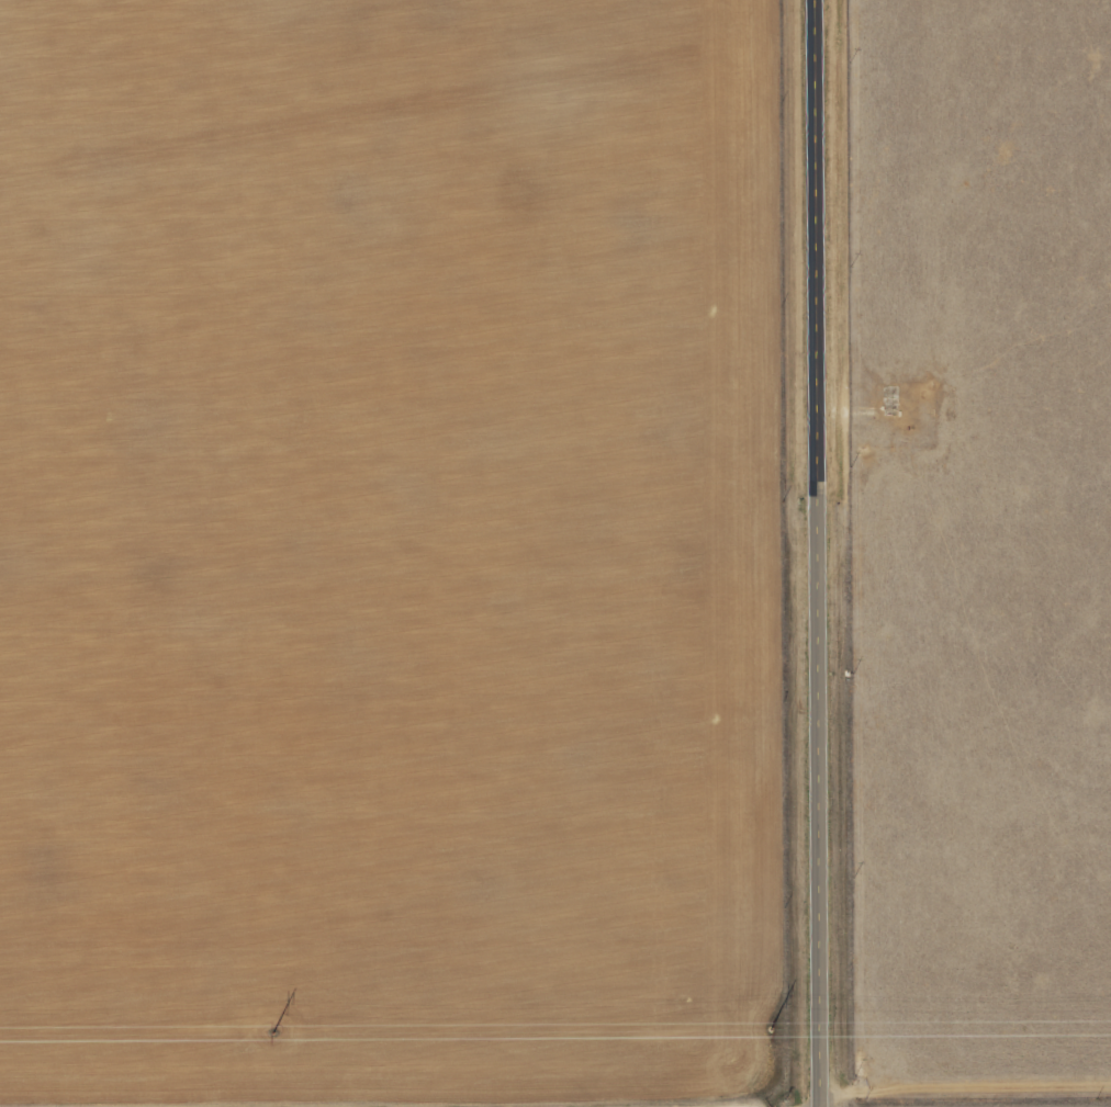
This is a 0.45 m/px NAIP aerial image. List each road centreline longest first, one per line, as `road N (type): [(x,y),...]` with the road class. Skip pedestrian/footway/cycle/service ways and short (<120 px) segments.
road 1 (primary): [(819,935),(814,0)]
road 2 (track): [(819,1098),(953,1085),(1110,1085)]
road 3 (primary): [(819,1106),(819,935)]

